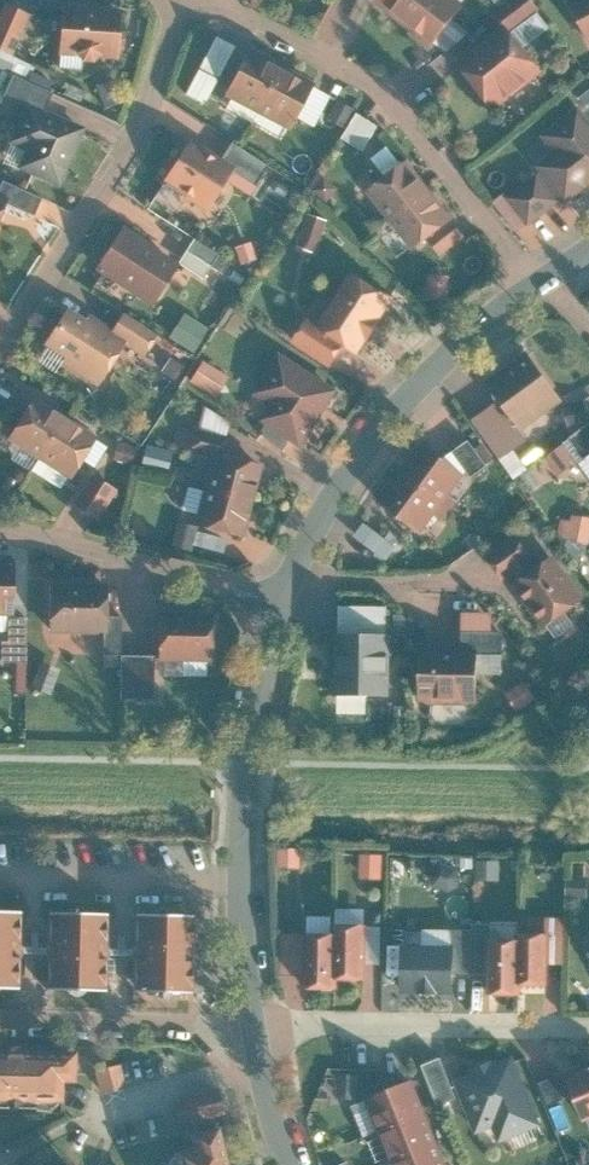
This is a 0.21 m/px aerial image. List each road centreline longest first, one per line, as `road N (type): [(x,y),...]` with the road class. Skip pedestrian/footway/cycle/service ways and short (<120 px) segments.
road 1 (residential): [(537,286),(382,92),(286,34),(181,1)]
road 2 (residential): [(253,1018),(249,763),(283,597)]
road 3 (residential): [(0,349),(138,129),(181,1)]
road 4 (residential): [(288,582),(337,495),(397,415),(537,286)]
road 5 (residential): [(253,1018),(588,1025)]
road 6 (residential): [(0,525),(283,597)]
road 7 (residential): [(0,1025),(256,1032)]
road 8 (residential): [(289,1164),(256,1032)]

